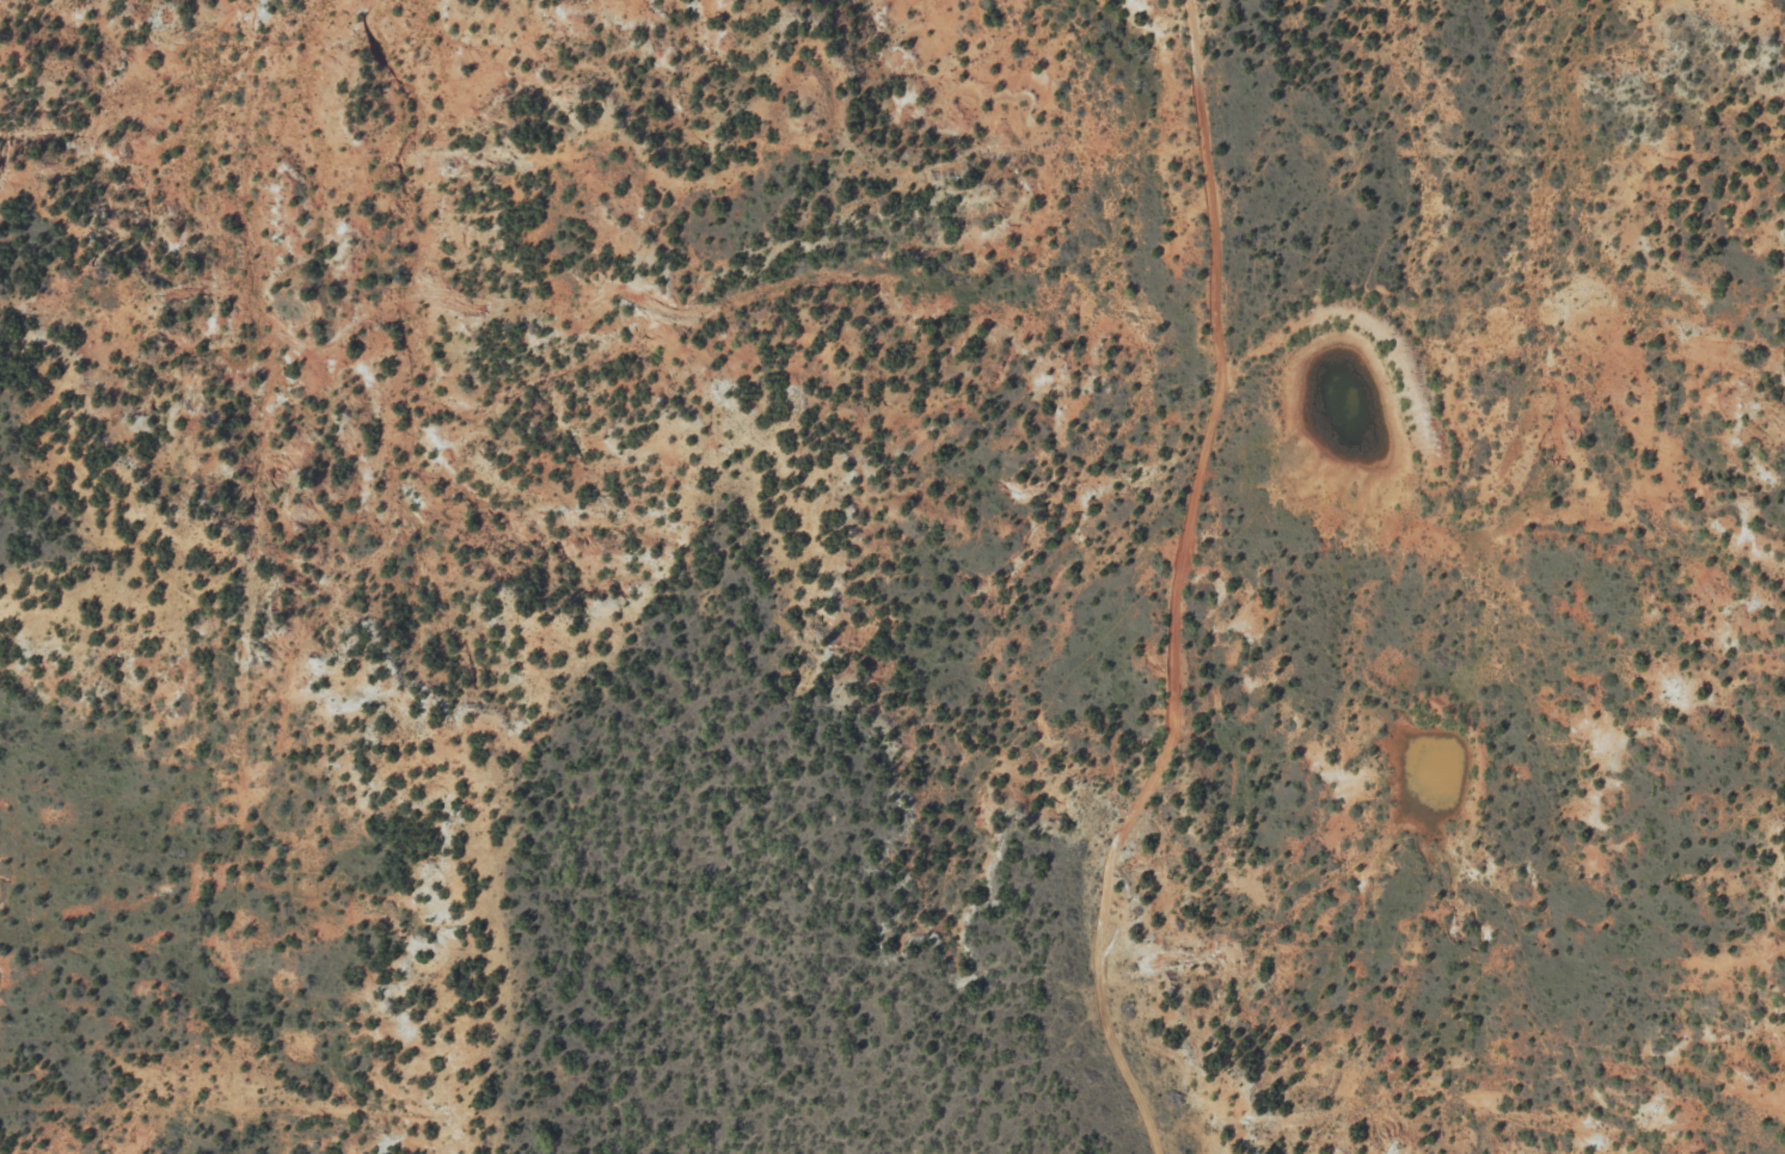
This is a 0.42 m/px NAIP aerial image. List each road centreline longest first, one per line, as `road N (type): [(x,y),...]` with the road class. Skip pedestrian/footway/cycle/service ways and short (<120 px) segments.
road 1 (residential): [(1150,1153),(1109,949),(1090,894),(1090,796),(1145,667),(1157,538),(1194,421),(1200,70),(1181,0)]

